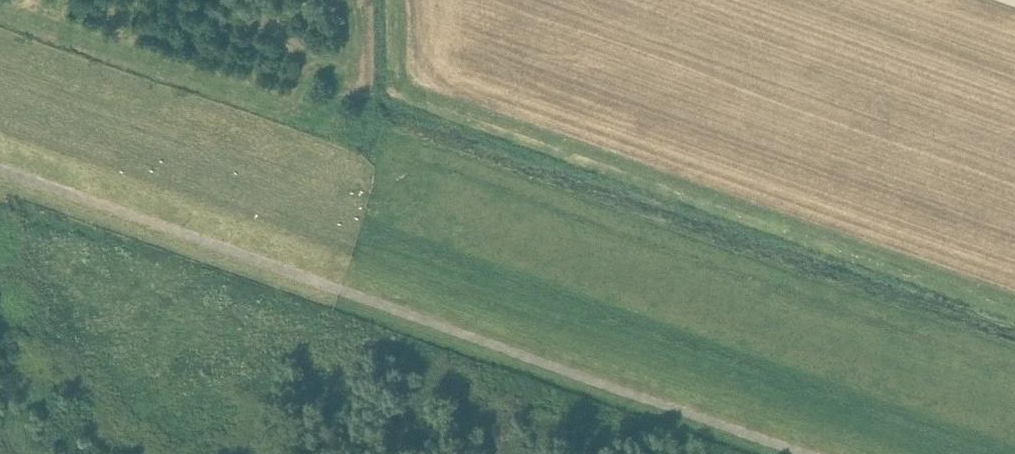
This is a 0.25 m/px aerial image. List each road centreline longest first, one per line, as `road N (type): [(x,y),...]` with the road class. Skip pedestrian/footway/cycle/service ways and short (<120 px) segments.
road 1 (track): [(1014,418),(0,68)]
road 2 (track): [(931,453),(0,128)]
road 3 (track): [(0,182),(773,453)]
road 4 (track): [(398,0),(401,69),(418,90),(1014,299)]
road 5 (track): [(1014,359),(431,156),(378,153),(340,189)]

